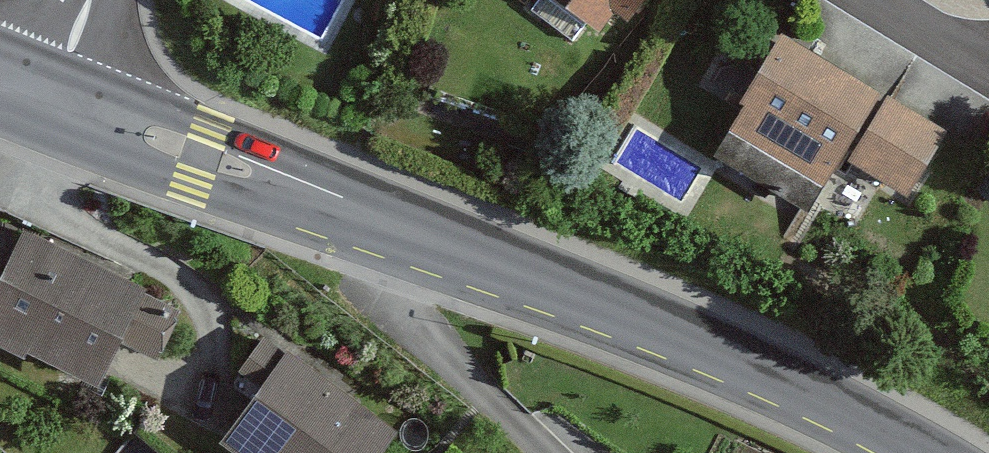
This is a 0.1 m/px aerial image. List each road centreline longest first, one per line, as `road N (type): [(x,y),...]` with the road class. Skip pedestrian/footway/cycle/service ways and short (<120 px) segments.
road 1 (secondary): [(386,221),(691,332),(930,452)]
road 2 (secondary): [(64,106),(386,221)]
road 3 (residential): [(386,221),(432,343),(537,452)]
road 4 (residential): [(988,72),(880,0)]

